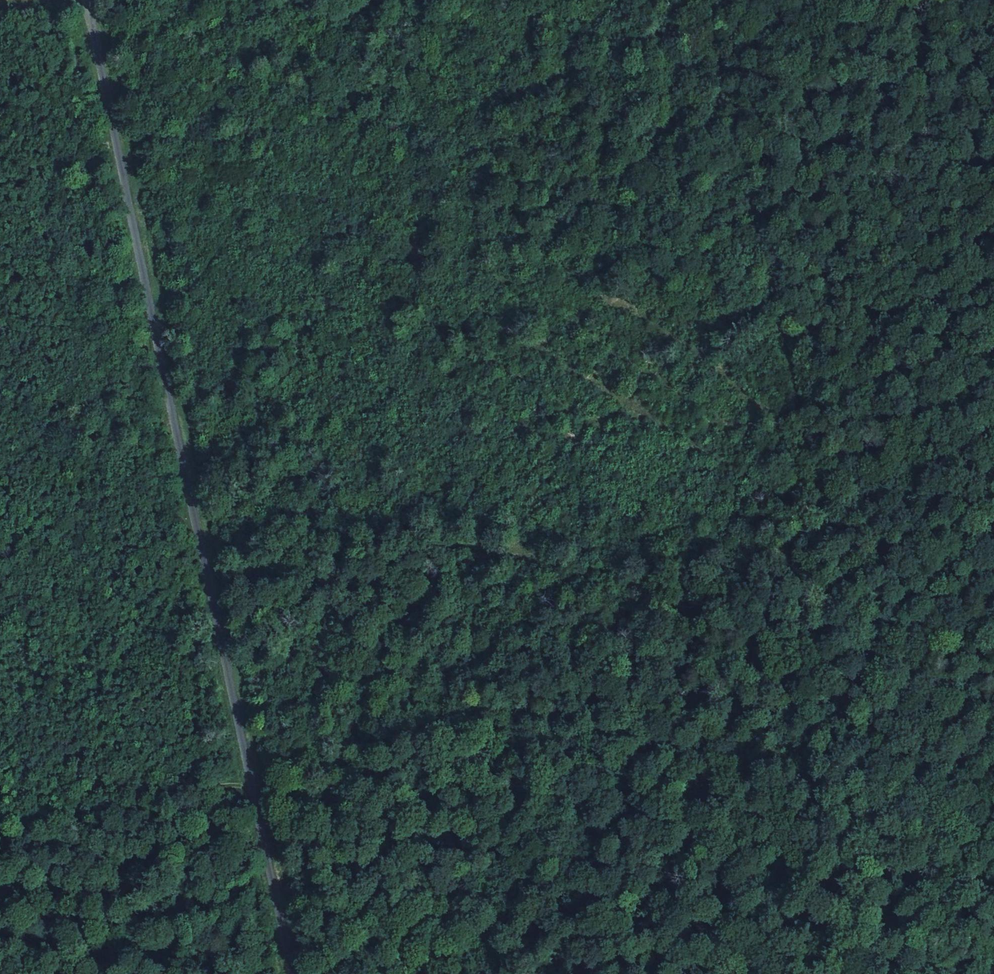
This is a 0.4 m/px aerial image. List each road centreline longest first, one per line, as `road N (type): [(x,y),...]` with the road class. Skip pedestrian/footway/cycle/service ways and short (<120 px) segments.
road 1 (unclassified): [(89,0),(296,973)]

